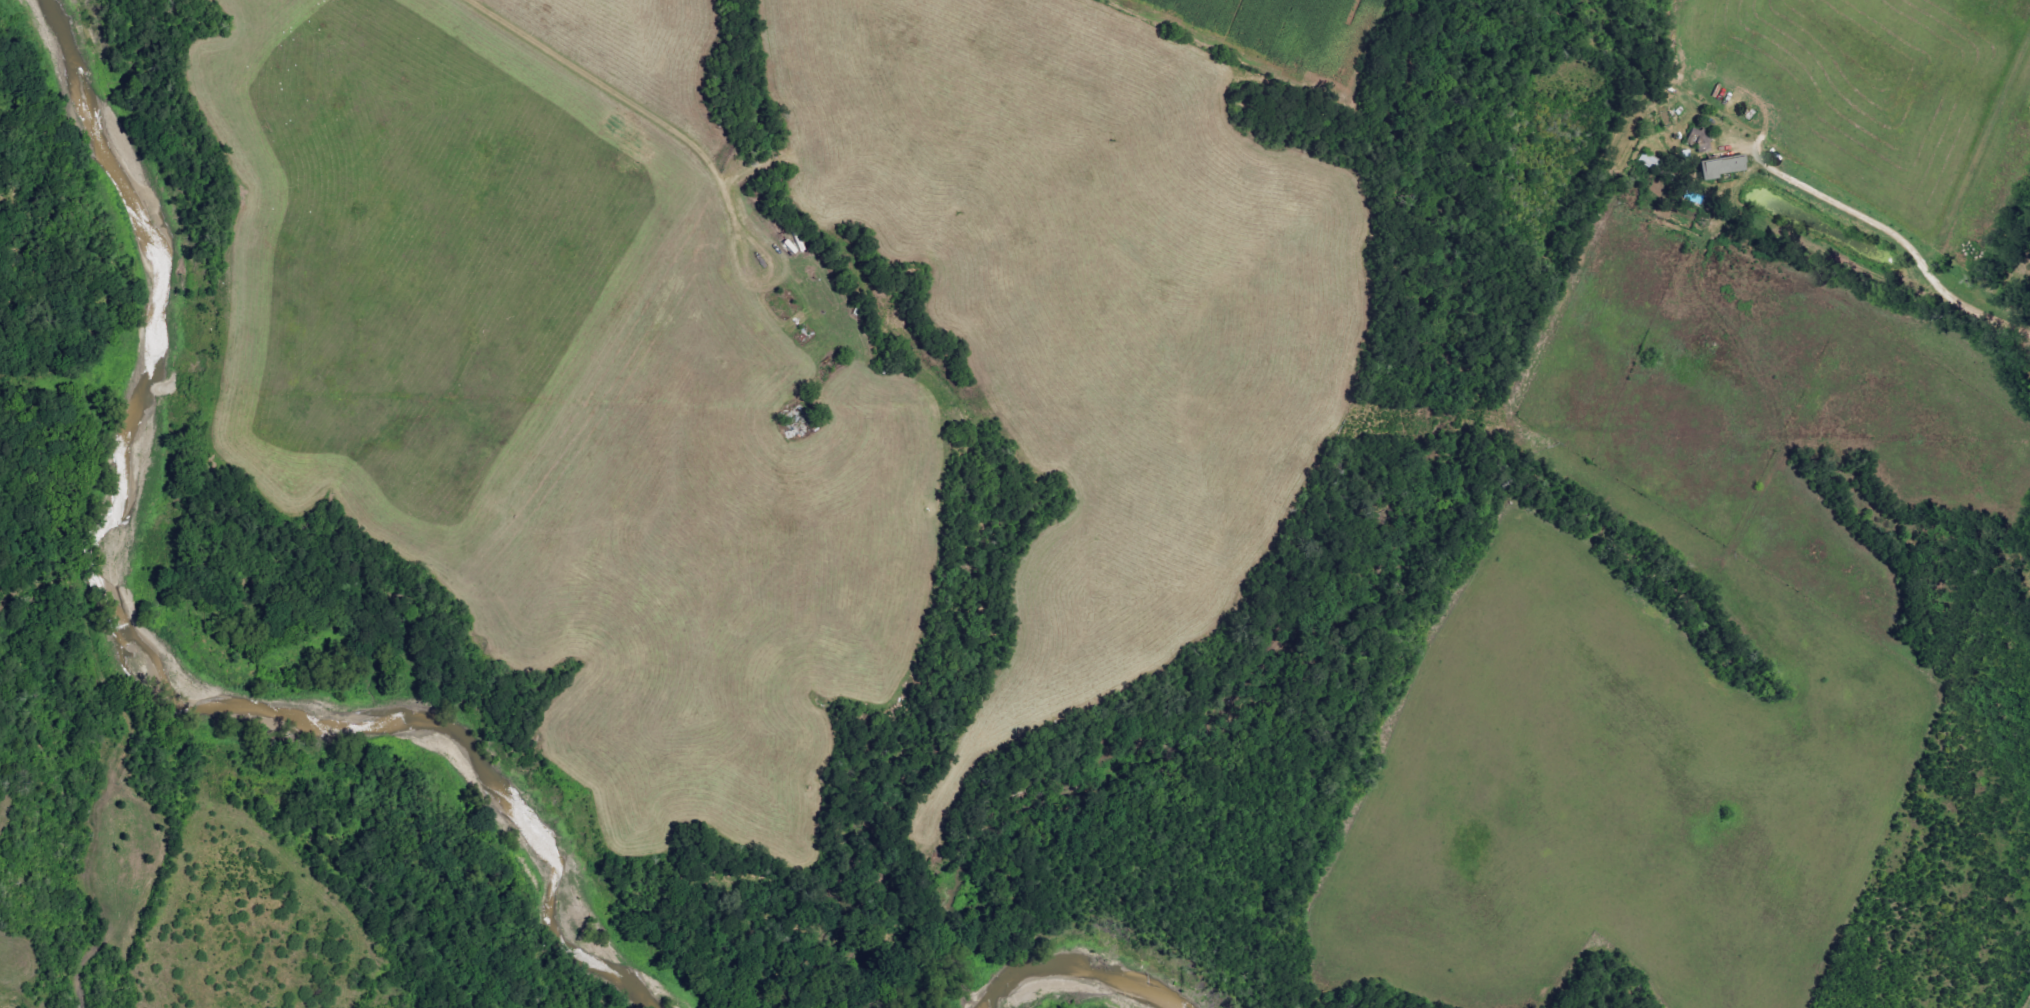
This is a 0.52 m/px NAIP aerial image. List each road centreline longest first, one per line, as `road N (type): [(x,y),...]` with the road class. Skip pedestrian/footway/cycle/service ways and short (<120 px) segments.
road 1 (residential): [(2029,339),(1951,301),(1884,231),(1765,167)]
road 2 (residential): [(680,135),(474,0)]

